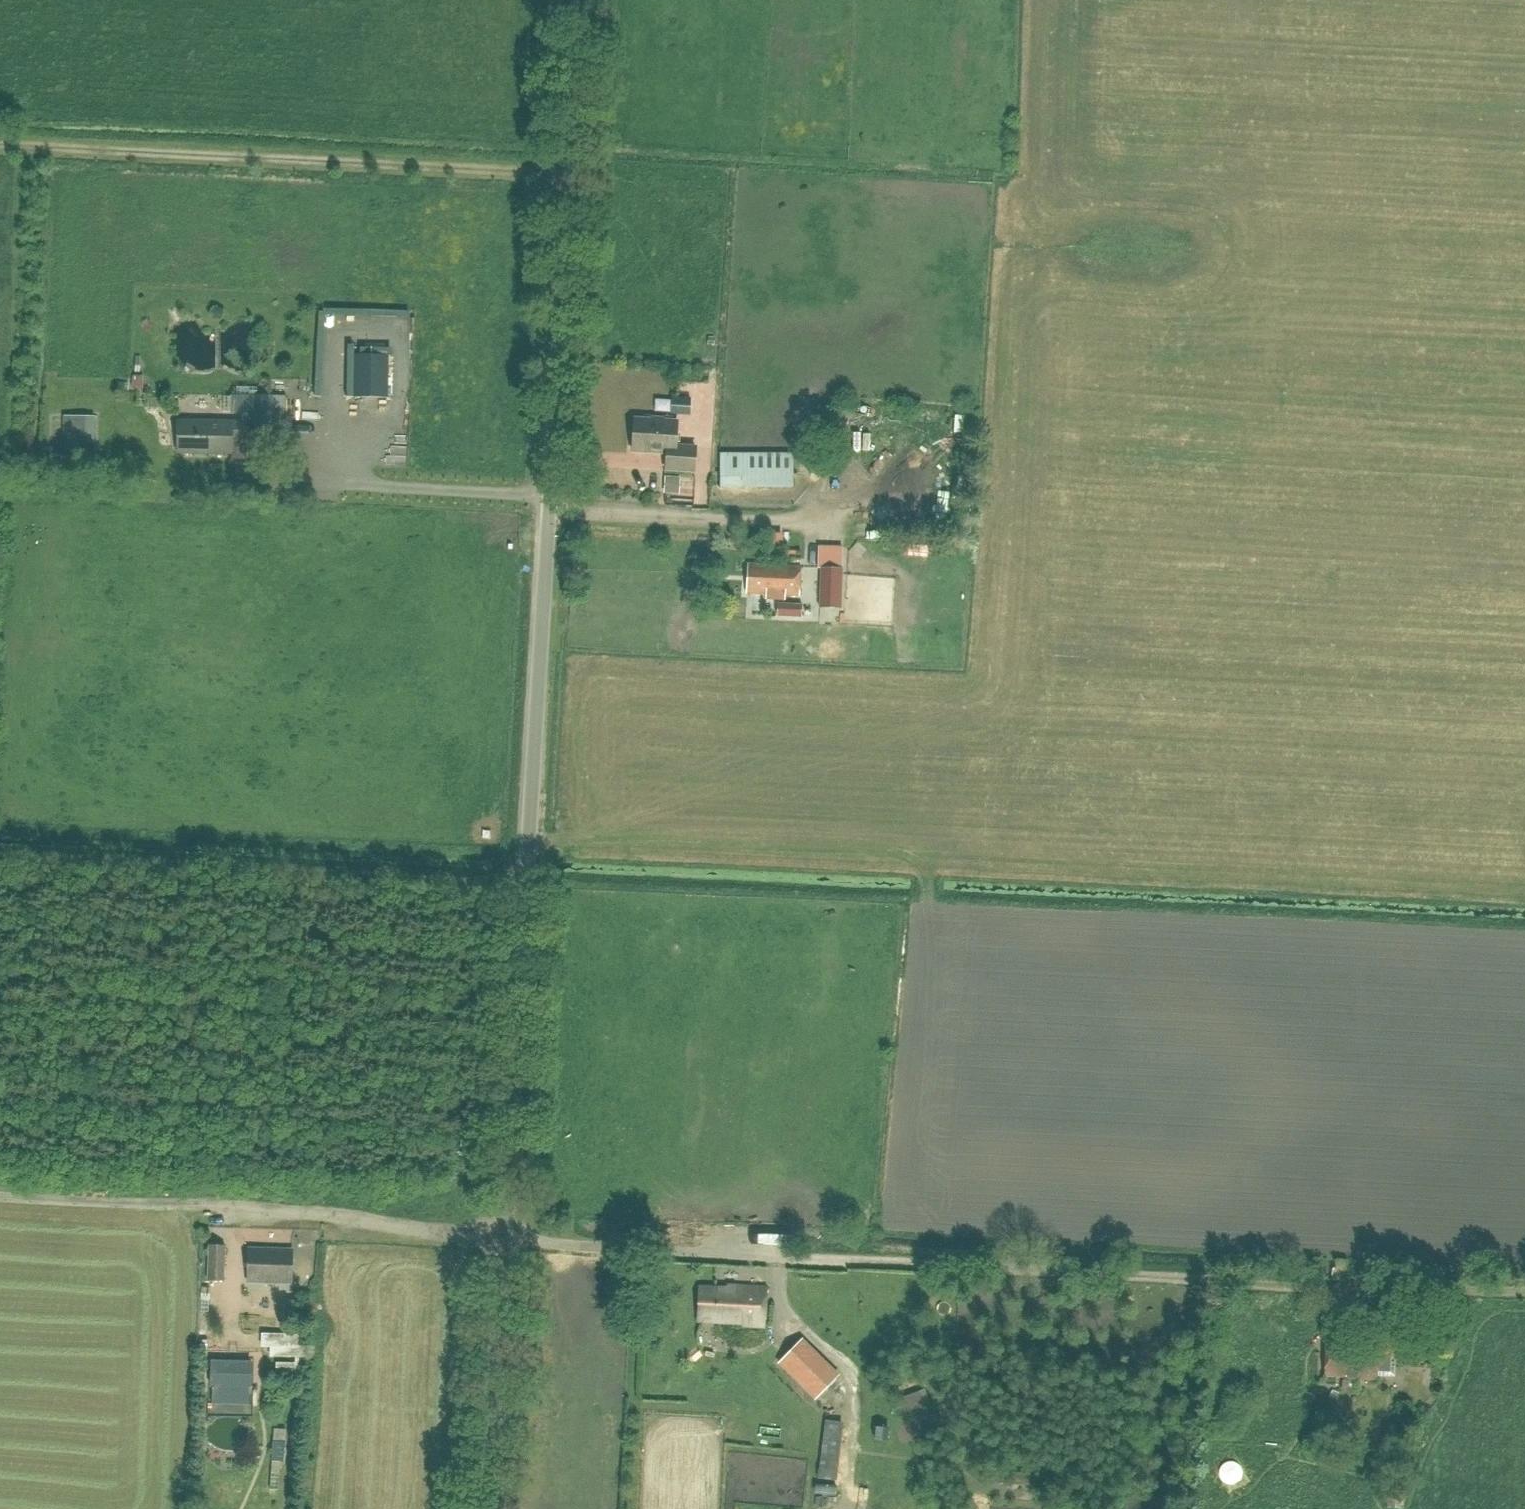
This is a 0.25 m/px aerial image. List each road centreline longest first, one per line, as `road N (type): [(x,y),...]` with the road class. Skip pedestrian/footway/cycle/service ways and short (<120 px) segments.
road 1 (track): [(0,1193),(316,1211),(647,1251),(1524,1289)]
road 2 (unclassified): [(487,1508),(579,0)]

